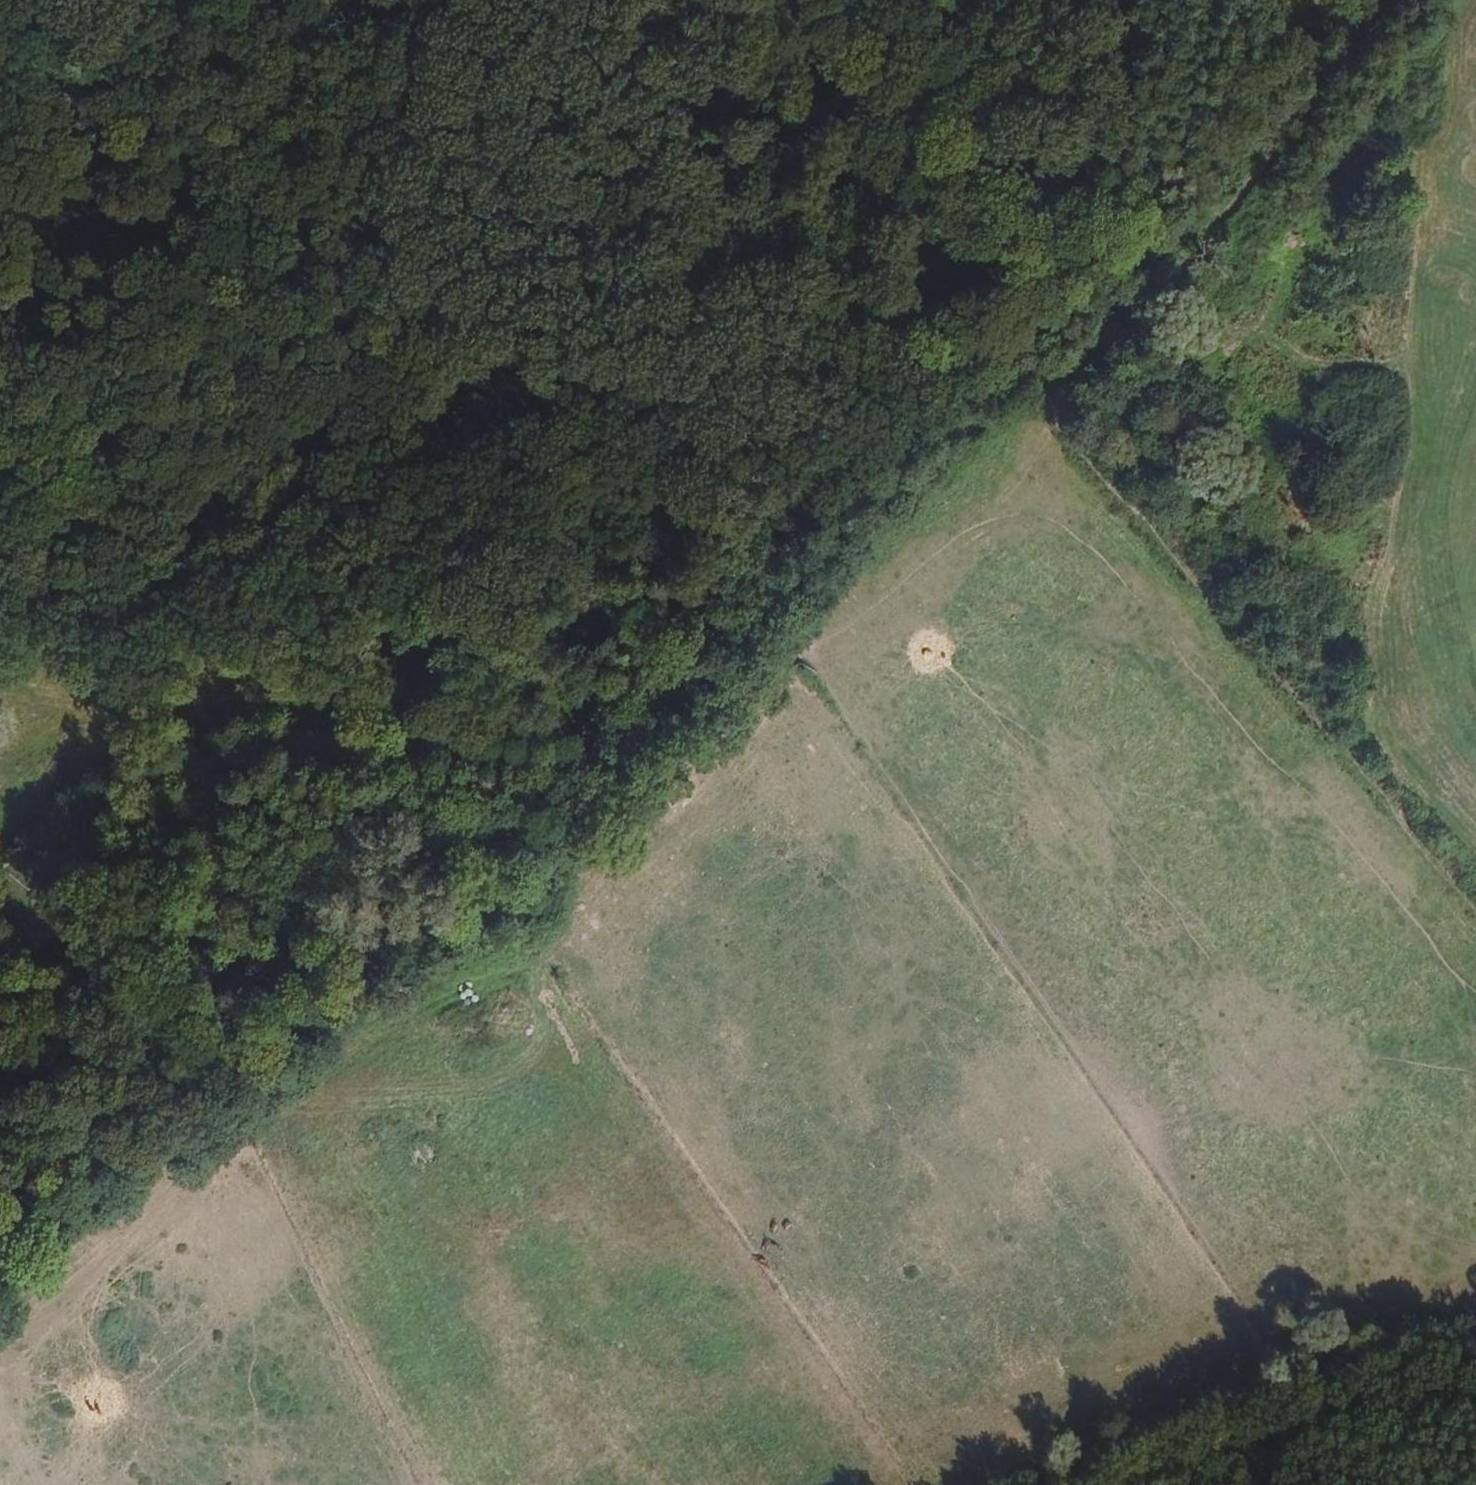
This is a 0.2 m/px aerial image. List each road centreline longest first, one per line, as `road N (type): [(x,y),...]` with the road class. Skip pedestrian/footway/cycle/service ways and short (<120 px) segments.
road 1 (track): [(1380,0),(1164,272),(1054,382),(1050,420),(1475,916)]

